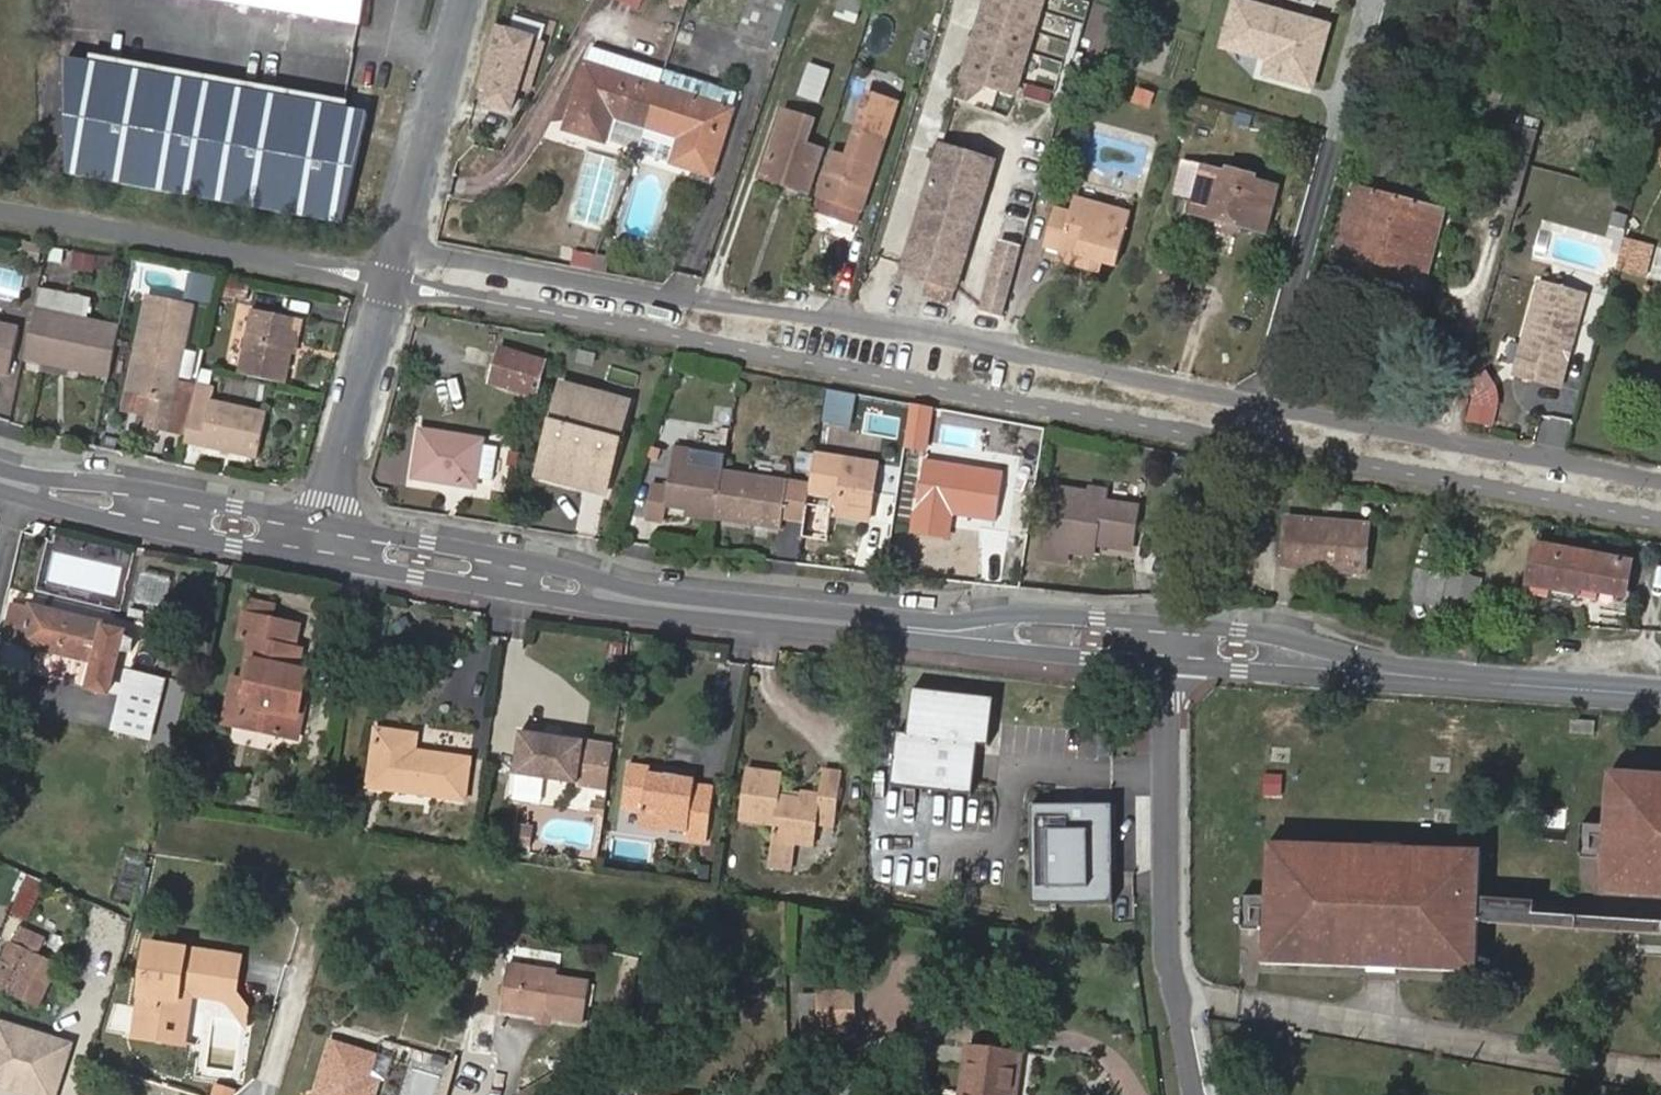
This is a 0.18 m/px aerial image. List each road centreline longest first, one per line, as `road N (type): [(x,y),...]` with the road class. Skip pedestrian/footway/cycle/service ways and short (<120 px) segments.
road 1 (residential): [(1660,483),(399,253)]
road 2 (residential): [(1171,665),(1174,973),(1195,1094)]
road 3 (tertiary): [(318,558),(582,605),(667,605)]
road 4 (tertiary): [(667,605),(559,568),(326,524)]
road 5 (tertiary): [(326,524),(0,473)]
road 6 (tertiary): [(0,483),(64,510),(318,558)]
road 7 (residential): [(326,524),(399,253)]
road 8 (tertiary): [(1174,624),(1023,614),(908,632)]
road 9 (tertiary): [(908,632),(1171,665)]
road 10 (tertiary): [(1399,674),(1660,695)]
road 11 (residential): [(399,253),(462,0)]
road 12 (tertiary): [(667,605),(908,632)]
road 13 (tertiary): [(1399,674),(1280,631),(1174,624)]
road 14 (tertiary): [(1171,665),(1399,674)]

